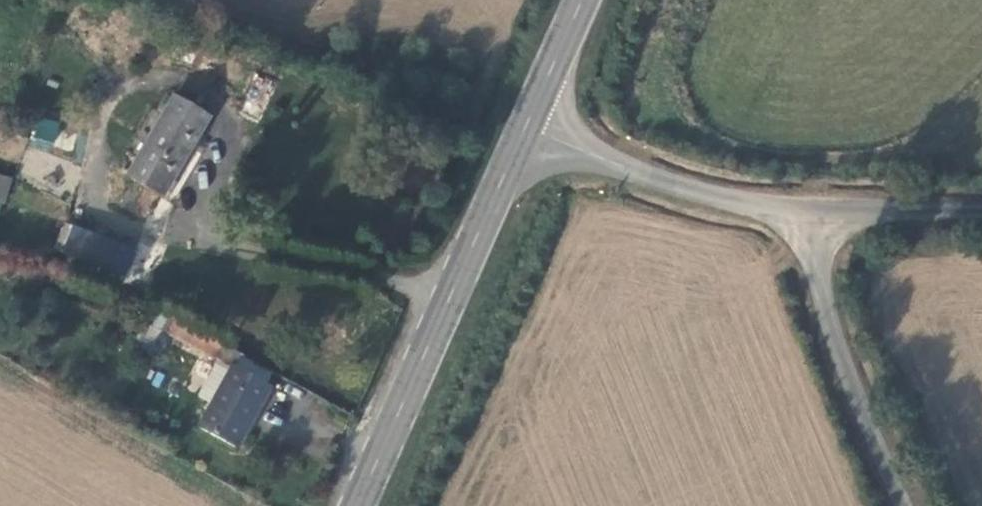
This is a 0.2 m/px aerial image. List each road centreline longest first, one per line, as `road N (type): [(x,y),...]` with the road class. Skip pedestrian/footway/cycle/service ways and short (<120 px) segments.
road 1 (secondary): [(357,505),(527,124)]
road 2 (unclassified): [(813,214),(827,323),(906,505)]
road 3 (unclassified): [(527,124),(663,181),(813,214)]
road 4 (unclassified): [(813,214),(981,212)]
road 5 (secondary): [(527,124),(581,0)]

